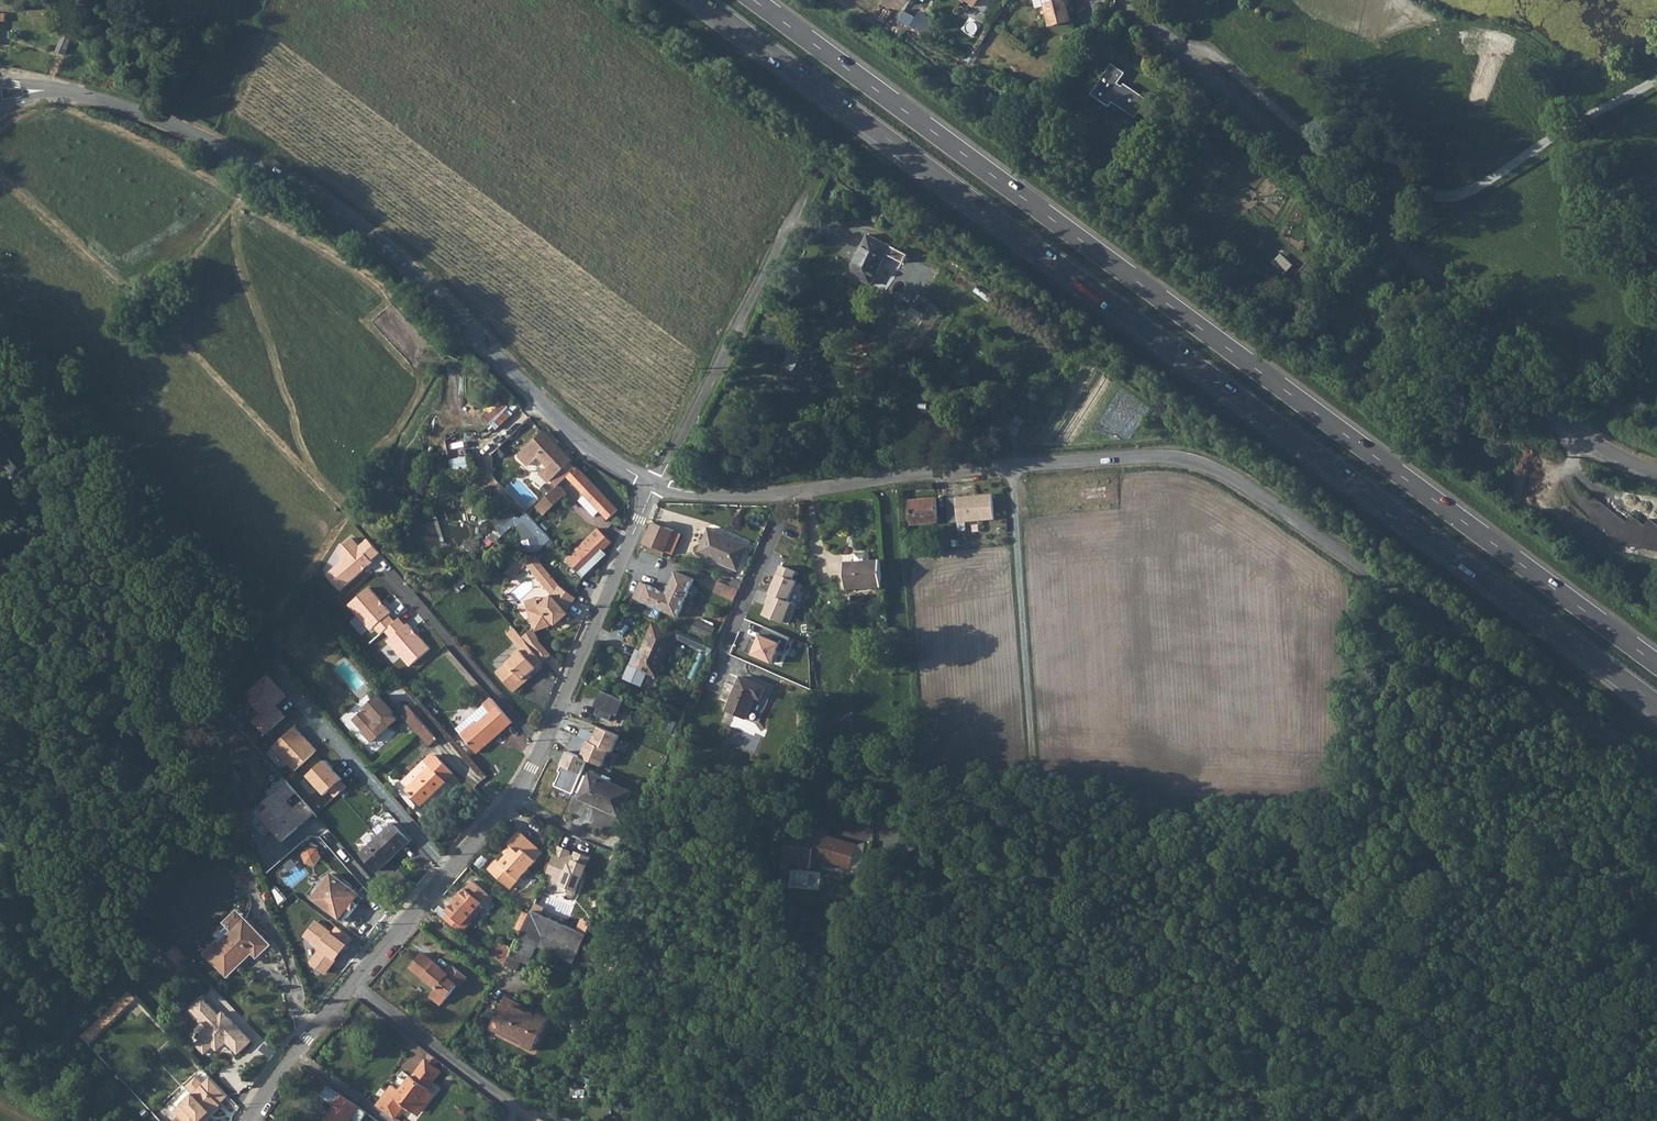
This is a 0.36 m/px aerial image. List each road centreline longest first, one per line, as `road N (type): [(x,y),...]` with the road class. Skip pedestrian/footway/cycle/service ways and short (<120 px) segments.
road 1 (trunk): [(699,0),(1656,705)]
road 2 (trunk): [(1656,664),(754,0)]
road 3 (unclassified): [(655,486),(709,496),(798,492),(1012,465),(1164,456),(1195,462),(1336,549),(1656,772)]
road 4 (unclassified): [(0,95),(92,98),(147,113),(312,195),(382,244),(575,434),(655,486)]
road 5 (unclassified): [(655,486),(525,784),(292,1056),(251,1120)]
road 6 (unclassified): [(1128,0),(1427,276),(1548,406),(1589,439),(1656,472)]
road 7 (track): [(1012,465),(1031,767)]

